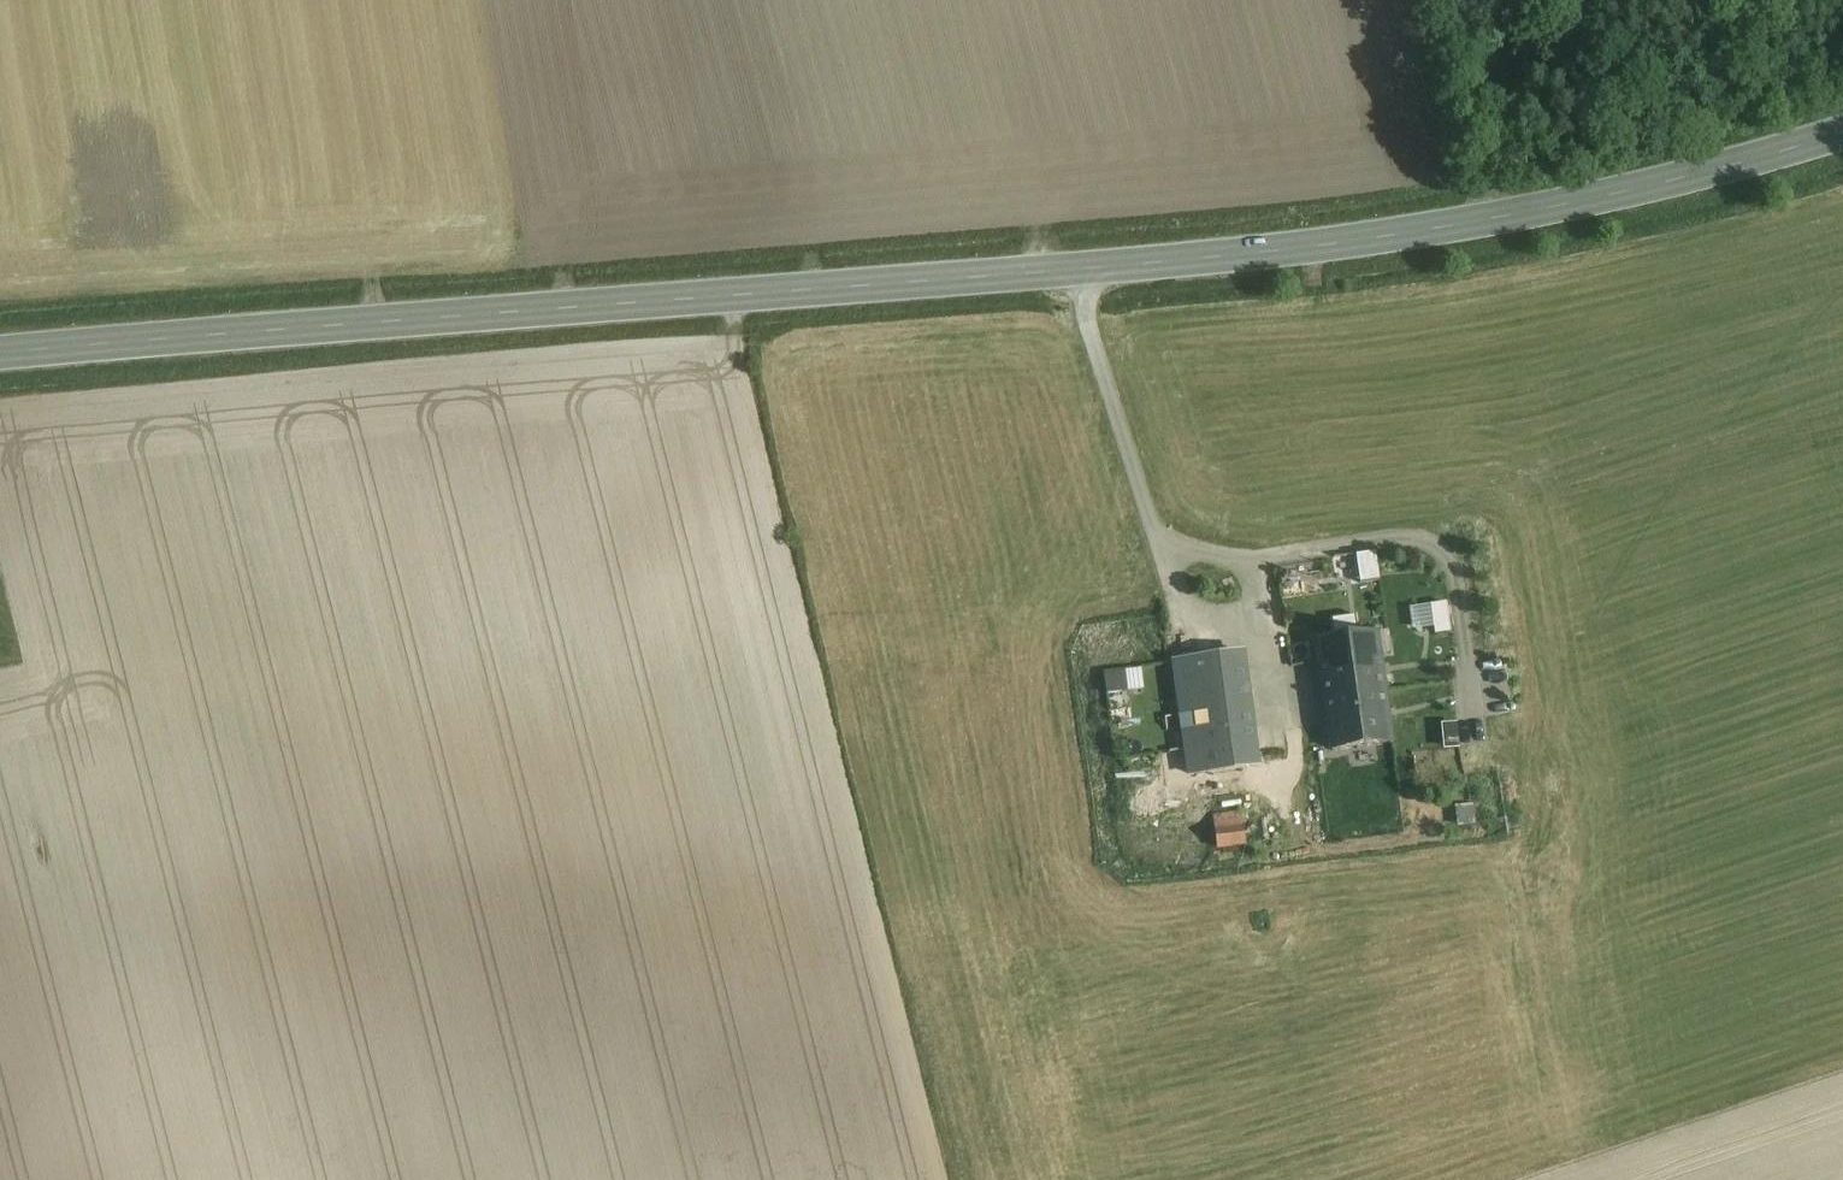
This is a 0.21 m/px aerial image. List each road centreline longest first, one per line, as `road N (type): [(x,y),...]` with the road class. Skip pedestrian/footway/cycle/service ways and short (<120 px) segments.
road 1 (primary): [(0,356),(1242,255),(1501,220),(1842,133)]

